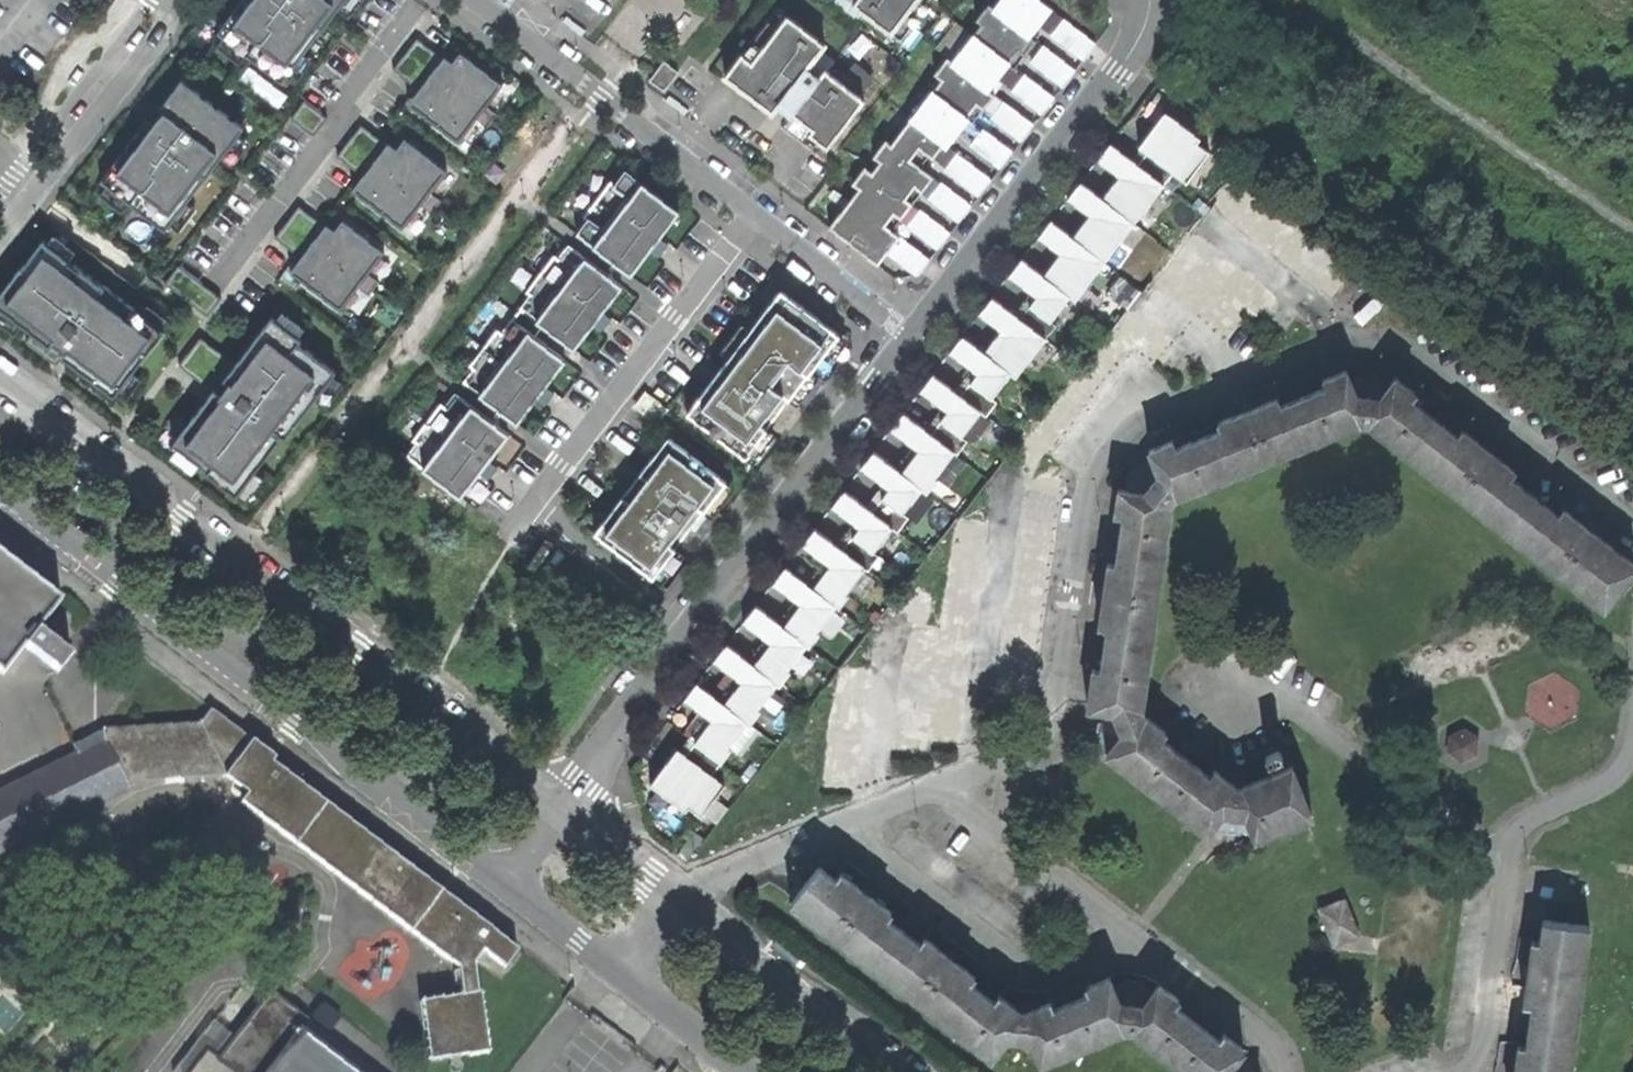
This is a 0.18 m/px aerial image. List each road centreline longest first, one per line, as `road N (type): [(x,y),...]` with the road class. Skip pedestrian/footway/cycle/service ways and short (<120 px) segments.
road 1 (residential): [(941,778),(1055,729),(1089,484),(1135,423),(1336,342),(1372,339),(1411,347),(1632,524)]
road 2 (residential): [(562,807),(0,379)]
road 3 (residential): [(0,503),(501,885)]
road 4 (residential): [(562,807),(911,334)]
road 5 (residential): [(911,334),(477,0)]
road 6 (residential): [(911,334),(1119,71),(1141,41),(1152,0)]
road 7 (residential): [(840,821),(1020,966),(1059,975),(1098,957),(1130,924)]
road 8 (residential): [(1499,849),(1263,690),(1208,695)]
road 9 (residential): [(912,1071),(671,895)]
road 10 (residential): [(176,6),(161,38),(0,242)]
road 11 (residential): [(941,778),(1130,924)]
road 12 (residential): [(1130,924),(1260,1028),(1280,1052),(1283,1071)]
road 13 (residential): [(1486,1060),(1509,870),(1499,849)]
road 14 (residential): [(671,895),(840,821)]
road 15 (residential): [(1632,731),(1620,763),(1531,815),(1499,849)]
road 16 (residential): [(611,969),(740,1071)]
road 17 (residential): [(671,895),(562,807)]
road 18 (residential): [(501,885),(611,969)]

